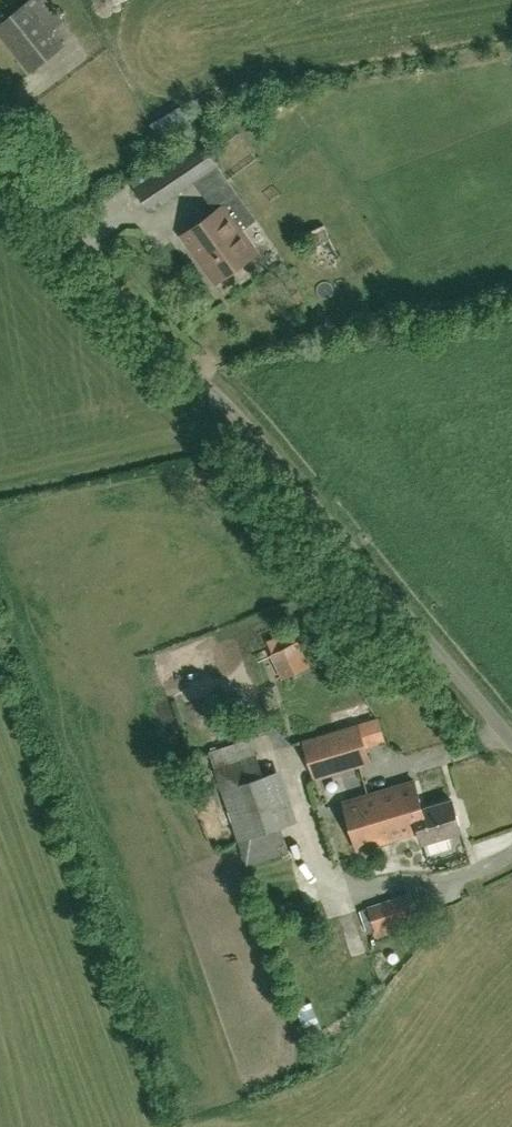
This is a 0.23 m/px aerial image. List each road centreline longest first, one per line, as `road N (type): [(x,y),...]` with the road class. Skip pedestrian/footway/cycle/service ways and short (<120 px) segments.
road 1 (unclassified): [(511,729),(230,387),(94,251),(0,139)]

